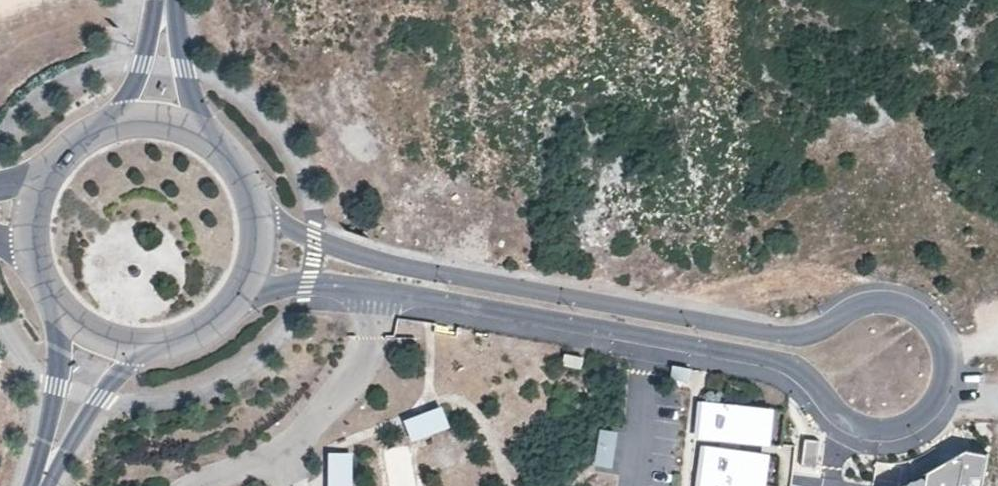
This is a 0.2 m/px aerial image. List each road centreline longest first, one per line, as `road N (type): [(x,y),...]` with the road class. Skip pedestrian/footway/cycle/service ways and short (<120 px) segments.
road 1 (residential): [(236,299),(312,281),(383,288),(774,358),(802,371),(853,423),(879,429),(906,426),(931,409),(946,382),(940,344),(924,318),(892,303),(862,304),(796,338),(378,262),(255,206)]
road 2 (secondary): [(121,121),(59,157),(32,210),(34,263),(66,316)]
road 3 (tertiary): [(53,460),(113,383),(187,338)]
road 4 (tertiary): [(66,316),(53,460)]
road 5 (secondary): [(191,129),(168,0)]
road 6 (secondary): [(163,0),(121,121)]
road 7 (secondary): [(66,316),(123,344),(187,338)]

